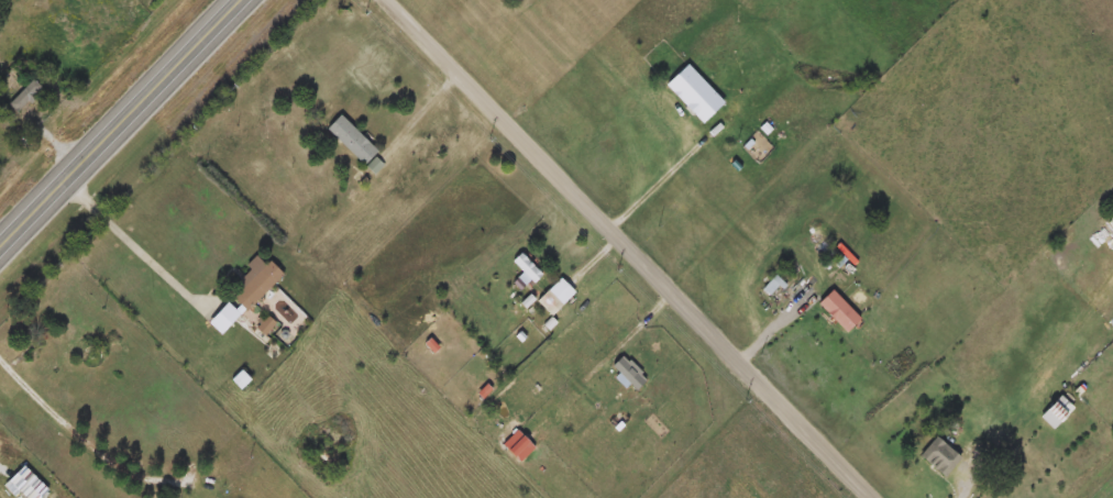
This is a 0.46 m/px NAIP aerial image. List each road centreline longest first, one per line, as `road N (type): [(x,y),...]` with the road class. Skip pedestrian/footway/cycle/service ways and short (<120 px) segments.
road 1 (residential): [(381,0),(873,497)]
road 2 (primary): [(0,254),(247,0)]
road 3 (residential): [(973,497),(1010,472),(1112,331)]
road 4 (residential): [(1028,447),(987,429),(1014,342)]

